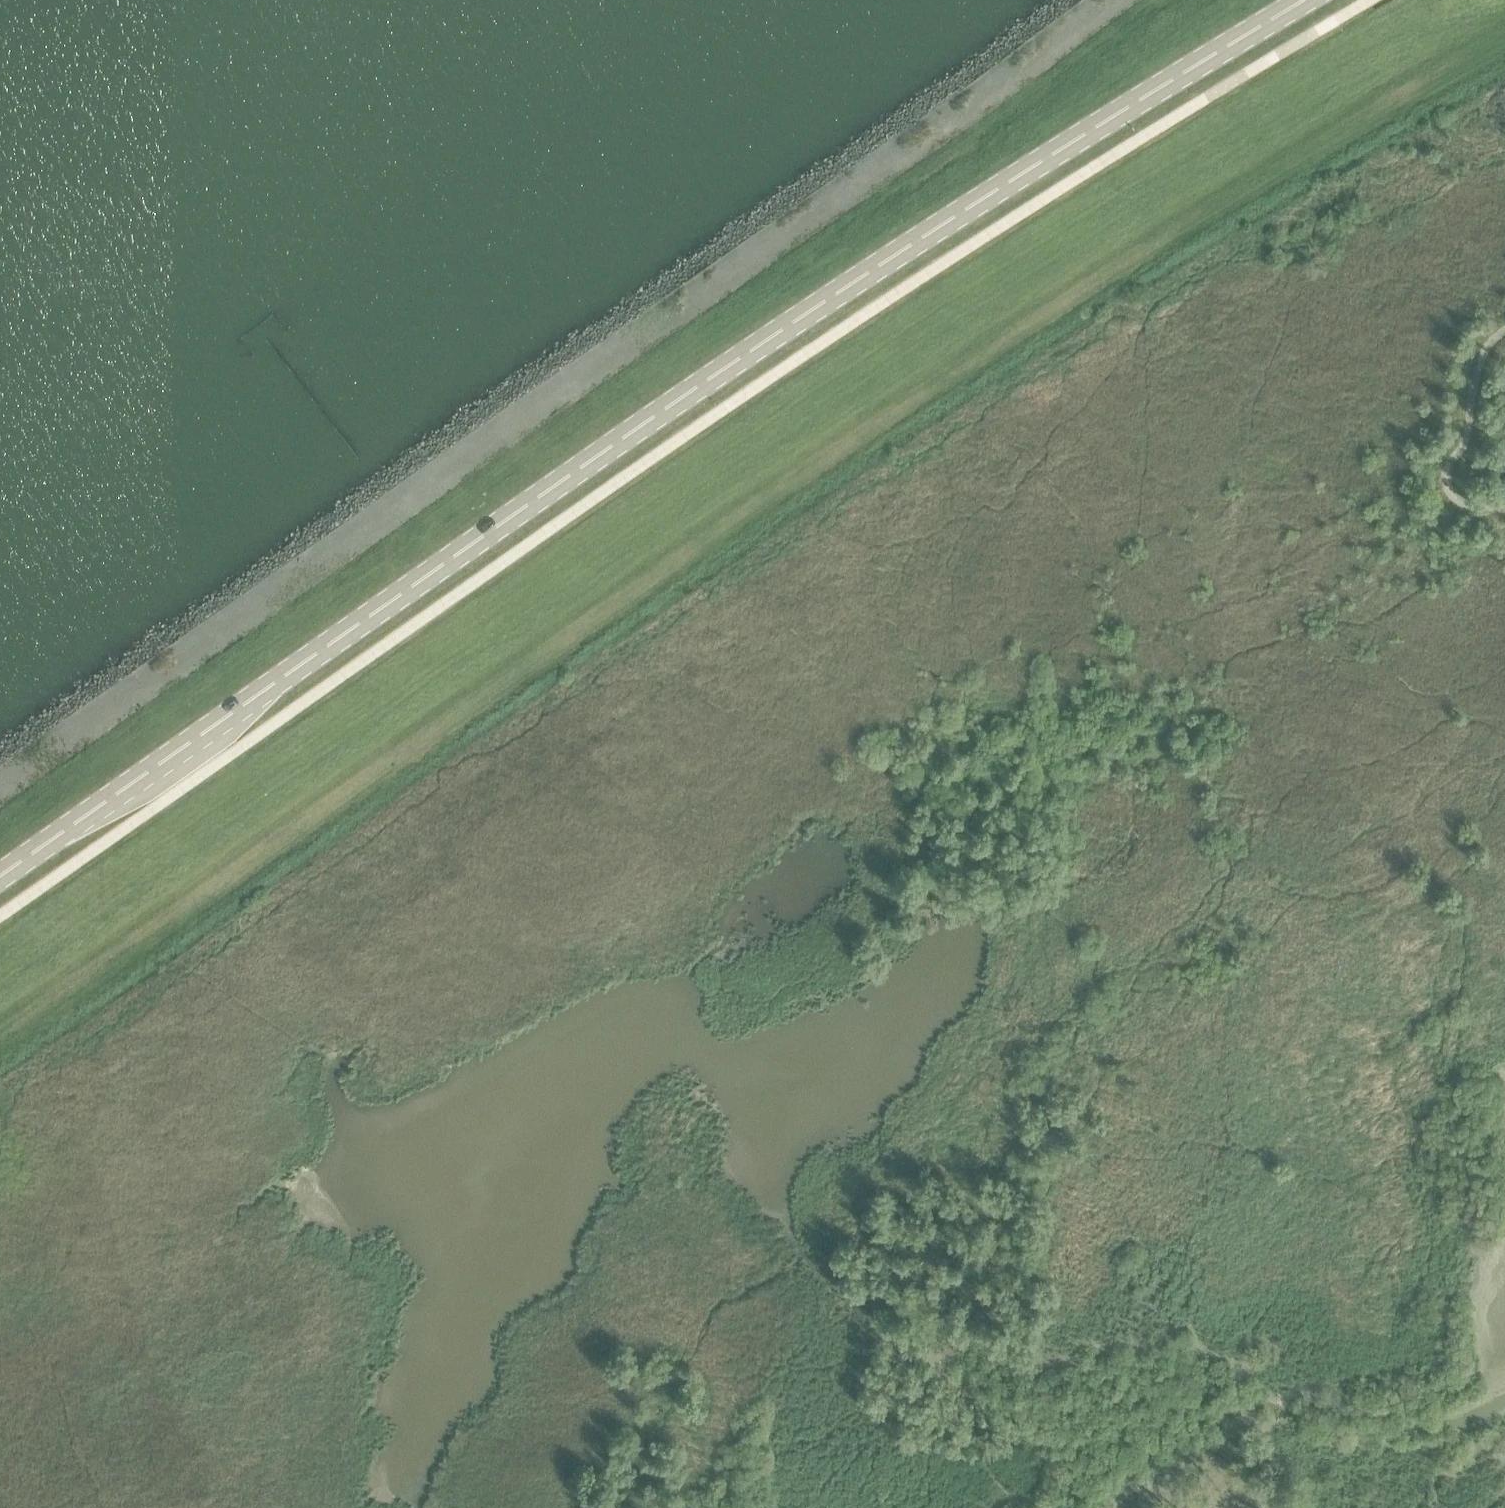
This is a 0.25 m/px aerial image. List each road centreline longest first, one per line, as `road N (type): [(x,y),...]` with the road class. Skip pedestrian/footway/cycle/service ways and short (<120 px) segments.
road 1 (secondary): [(0,878),(724,370),(1317,0)]

